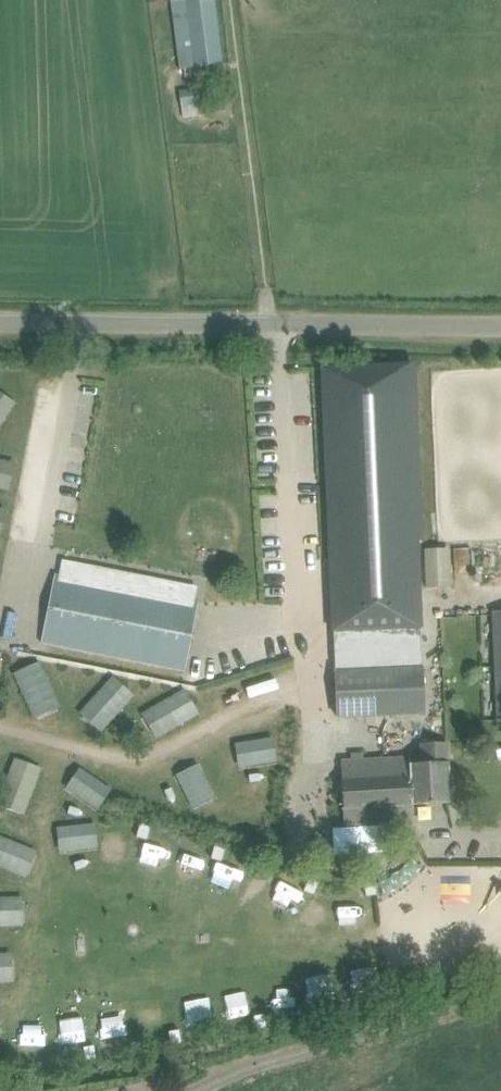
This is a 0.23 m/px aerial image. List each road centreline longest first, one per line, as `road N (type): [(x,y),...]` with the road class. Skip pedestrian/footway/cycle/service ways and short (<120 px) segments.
road 1 (unclassified): [(500,326),(0,319)]
road 2 (track): [(500,824),(317,816),(299,597)]
road 3 (track): [(305,675),(149,758),(0,729)]

